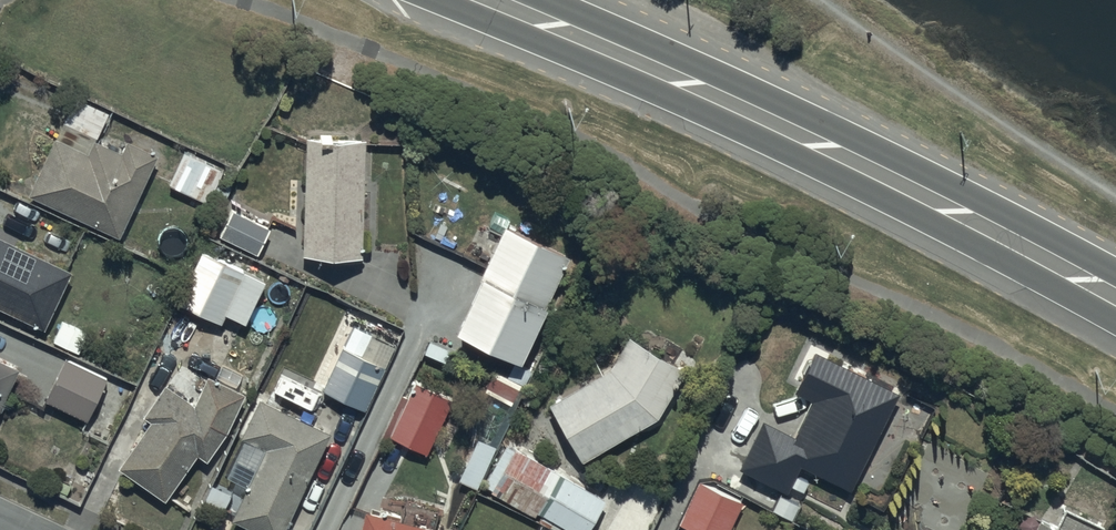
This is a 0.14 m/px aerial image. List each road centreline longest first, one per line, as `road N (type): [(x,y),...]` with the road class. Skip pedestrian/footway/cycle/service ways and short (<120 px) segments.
road 1 (trunk): [(1115,298),(820,146),(490,0)]

